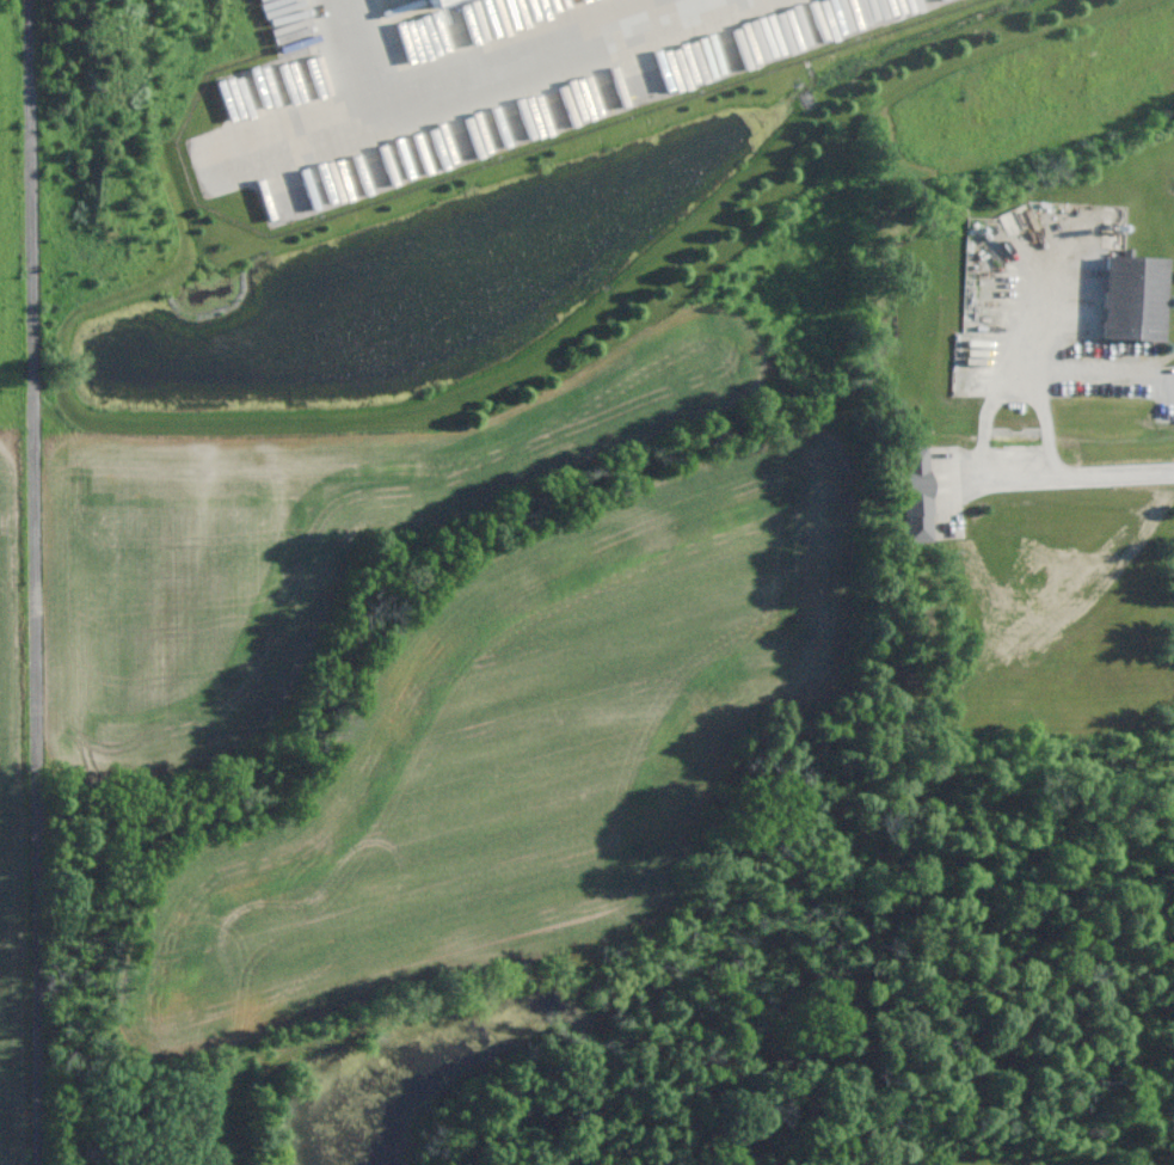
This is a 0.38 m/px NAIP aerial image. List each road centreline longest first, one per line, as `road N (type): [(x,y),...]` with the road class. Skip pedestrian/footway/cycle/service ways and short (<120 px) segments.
road 1 (residential): [(40,1164),(26,0)]

